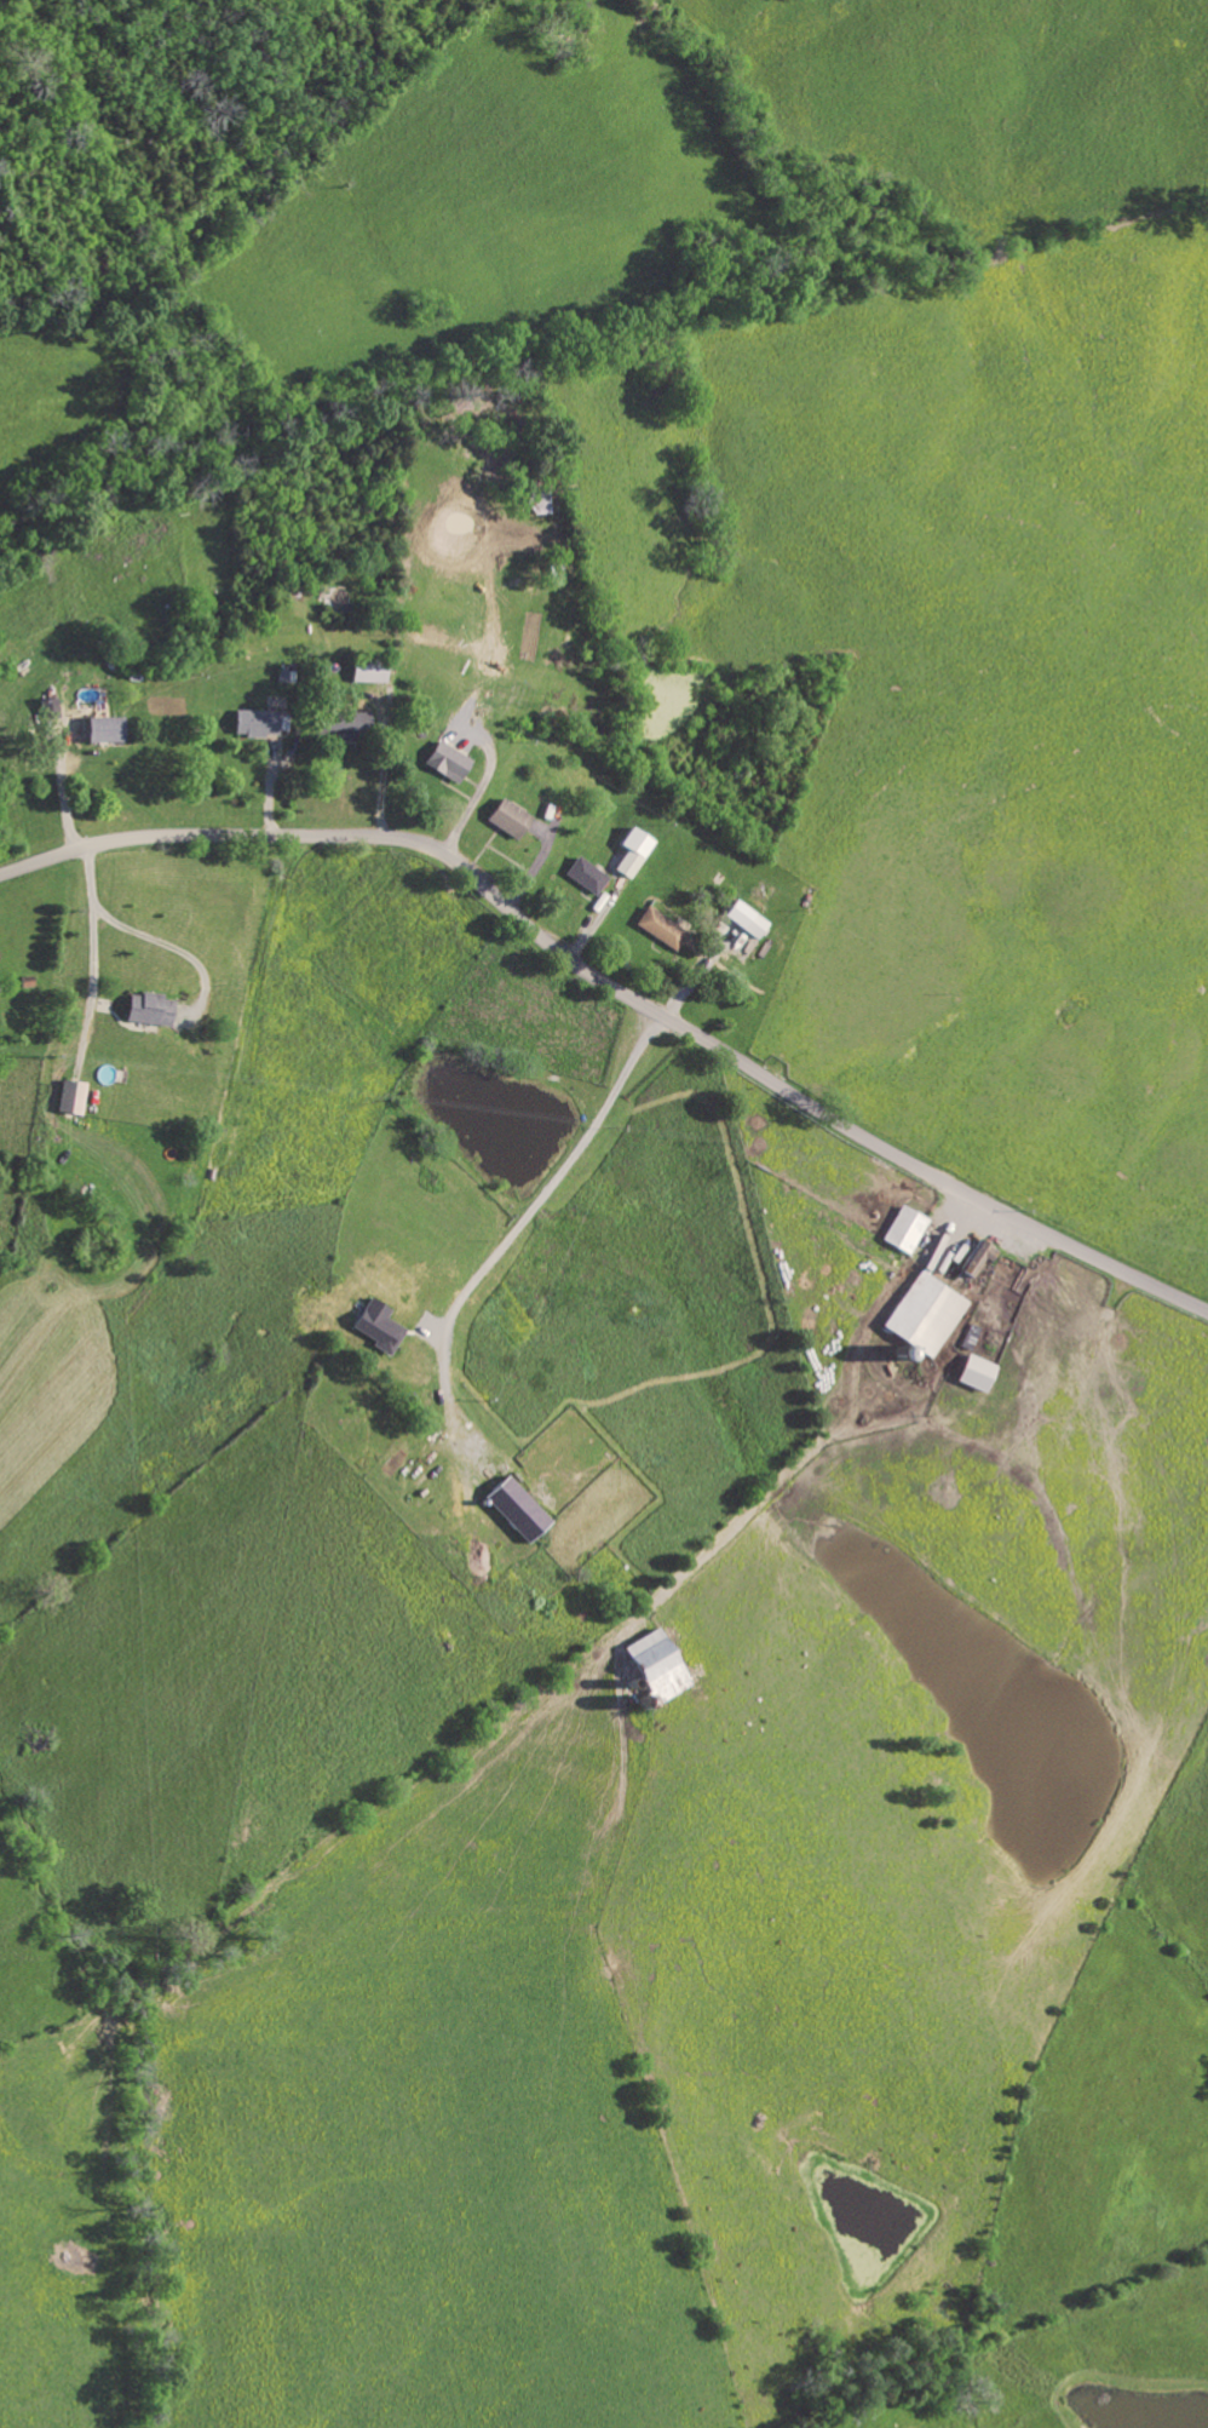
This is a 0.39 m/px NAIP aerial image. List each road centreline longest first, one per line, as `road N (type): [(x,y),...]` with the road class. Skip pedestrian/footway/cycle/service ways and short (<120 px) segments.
road 1 (residential): [(1207,1310),(1025,1223),(798,1097),(559,951),(430,846),(379,837),(156,836),(0,874)]

